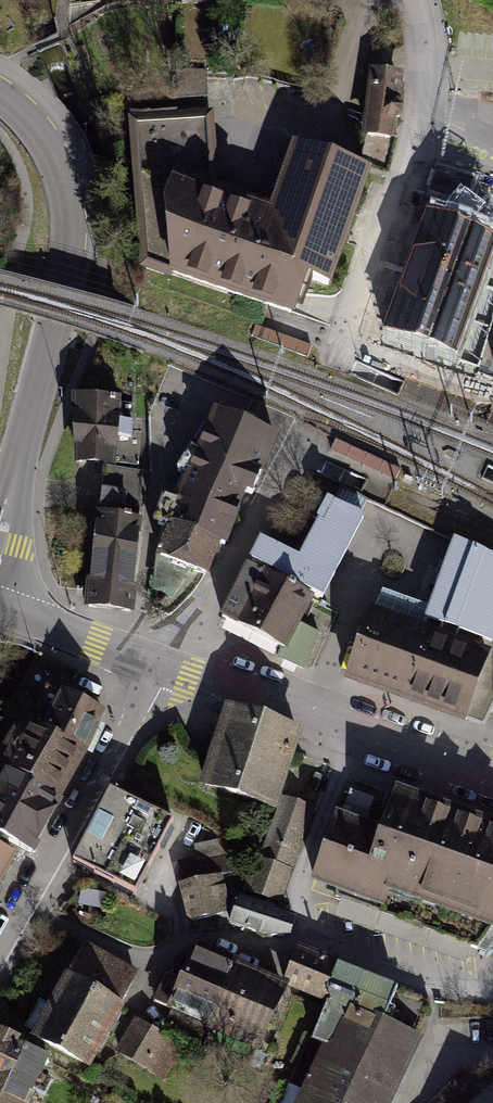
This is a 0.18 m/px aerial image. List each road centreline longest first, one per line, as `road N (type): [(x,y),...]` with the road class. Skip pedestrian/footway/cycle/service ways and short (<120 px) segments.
road 1 (tertiary): [(0,91),(41,126),(66,169),(75,217),(70,268),(5,507)]
road 2 (residential): [(414,0),(424,57),(418,129),(337,361)]
road 3 (tertiary): [(492,782),(161,666)]
road 4 (residential): [(161,666),(0,951)]
road 5 (residential): [(161,666),(203,614),(305,427)]
road 6 (tertiary): [(161,666),(0,608)]

